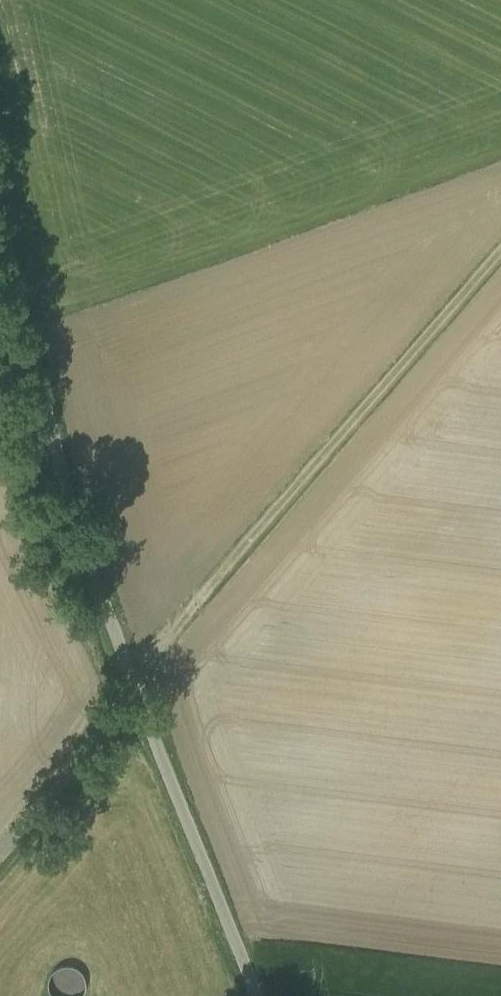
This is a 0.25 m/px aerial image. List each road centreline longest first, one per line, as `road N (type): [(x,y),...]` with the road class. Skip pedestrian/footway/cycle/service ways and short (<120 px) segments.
road 1 (unclassified): [(0,228),(89,564),(257,995)]
road 2 (track): [(132,679),(187,605),(500,245)]

